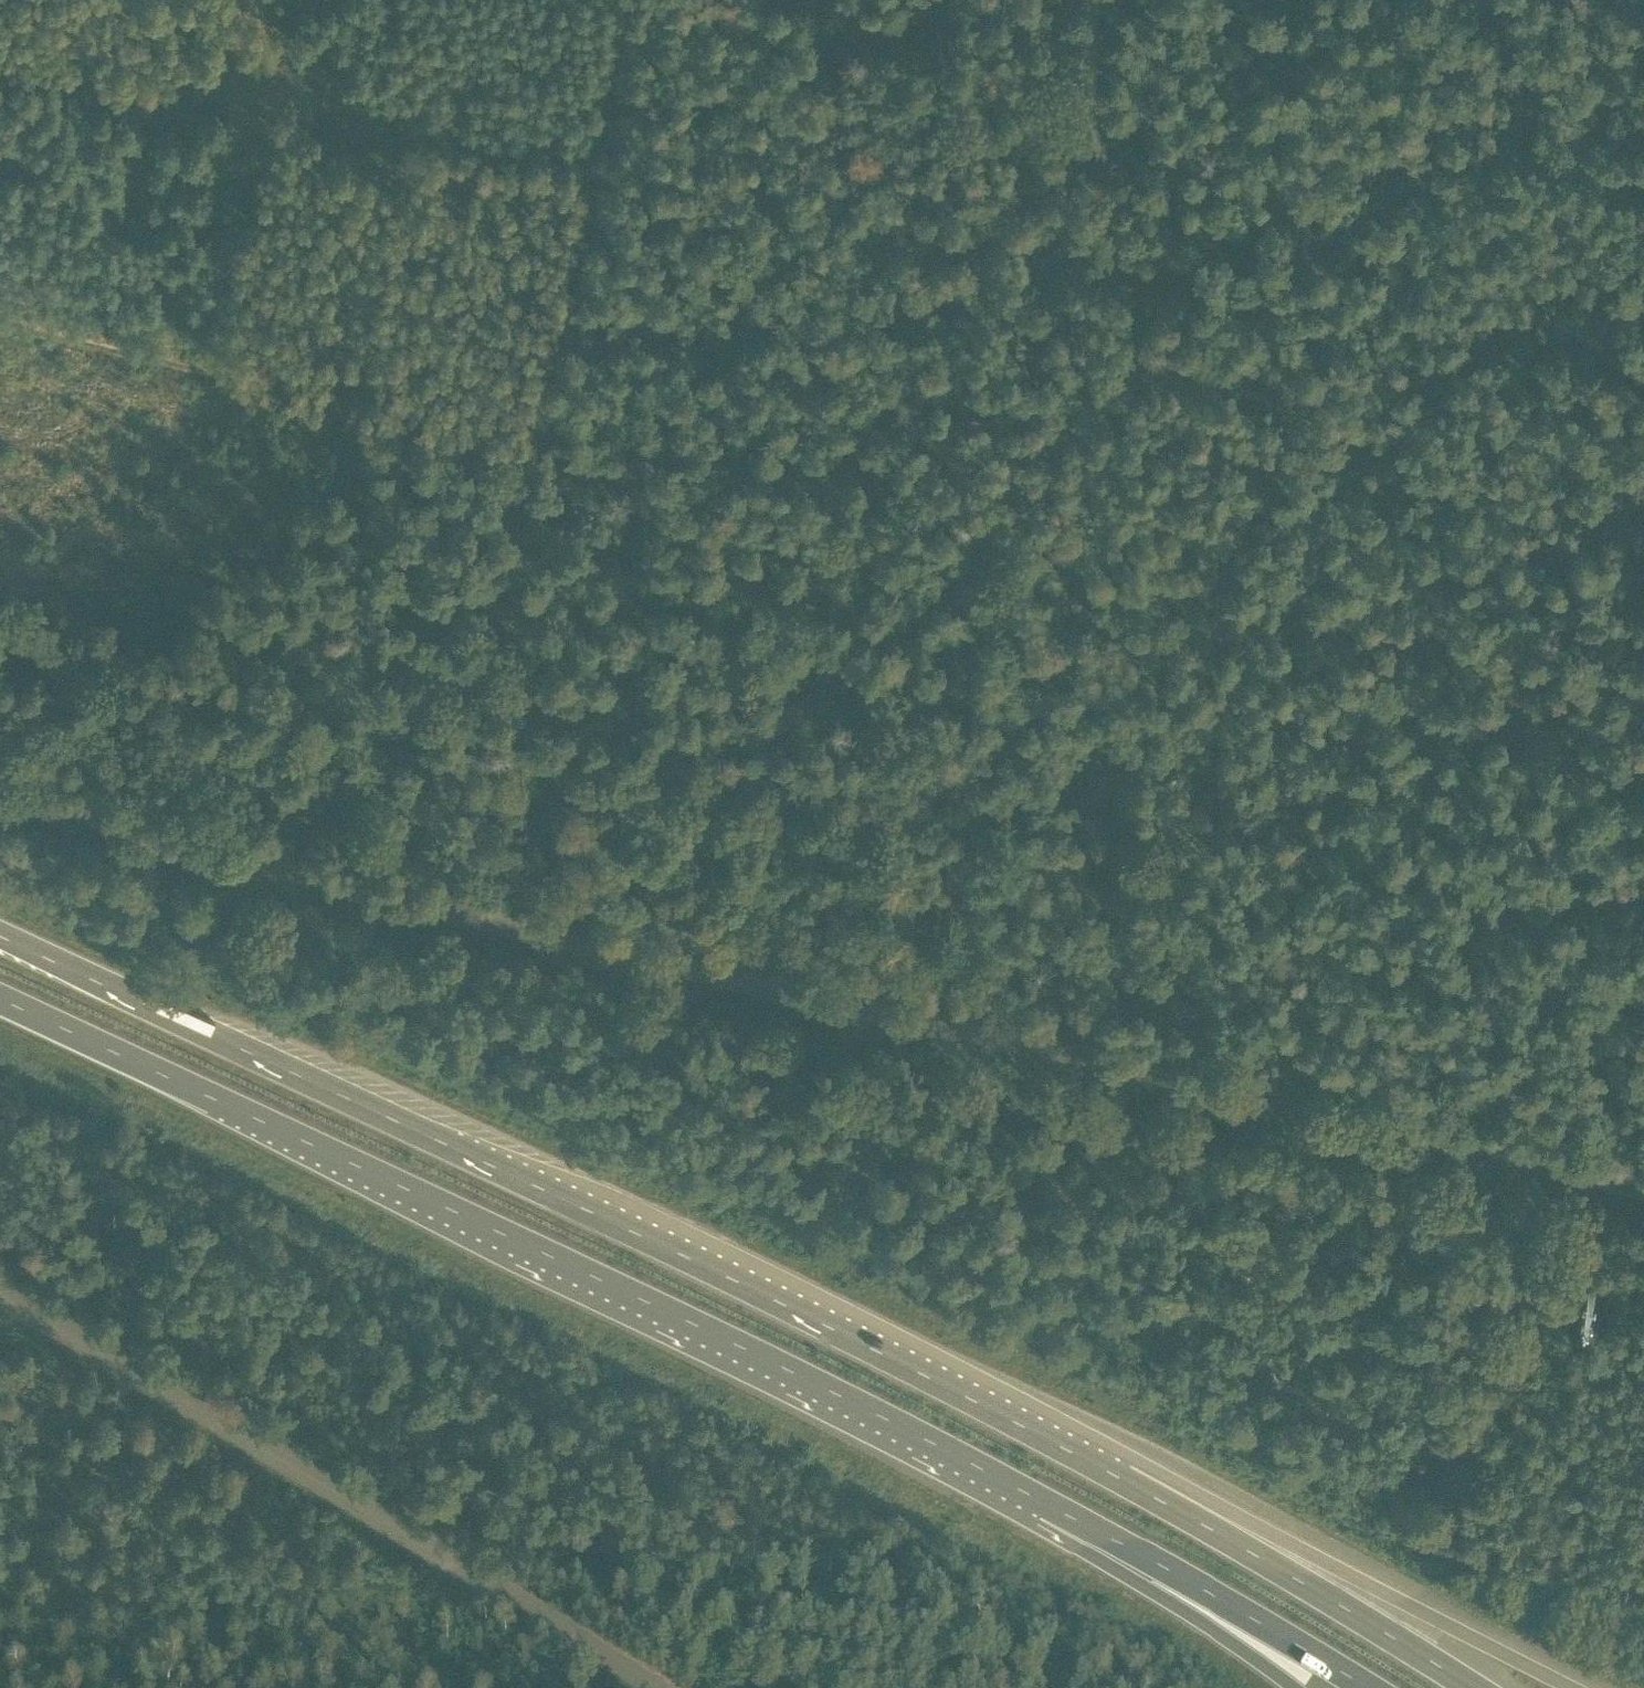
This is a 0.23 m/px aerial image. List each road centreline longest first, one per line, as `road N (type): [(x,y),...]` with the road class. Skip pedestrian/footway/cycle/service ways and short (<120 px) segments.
road 1 (unclassified): [(1643,1192),(1215,1085),(293,875),(0,784)]
road 2 (trunk): [(1128,1477),(826,1325),(0,935)]
road 3 (trunk): [(0,999),(600,1278),(1049,1505)]
road 4 (unclassified): [(657,1687),(0,1297)]
road 5 (trunk): [(1574,1687),(1128,1477)]
road 6 (trunk): [(1473,1687),(1128,1477)]
road 7 (trunk): [(1049,1505),(1366,1687)]
road 8 (trunk): [(1049,1505),(1296,1687)]

